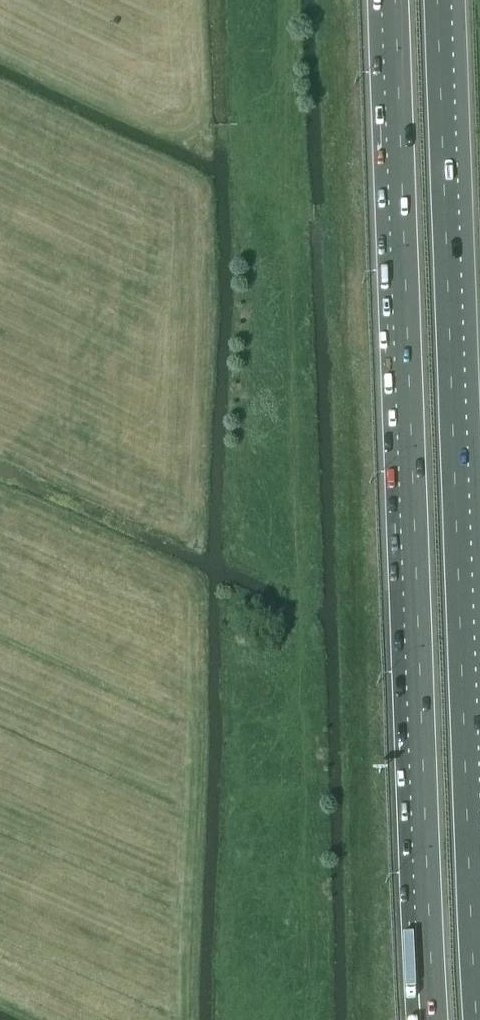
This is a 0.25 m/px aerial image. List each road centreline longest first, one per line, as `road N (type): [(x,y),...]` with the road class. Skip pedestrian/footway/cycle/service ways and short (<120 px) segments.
road 1 (trunk): [(394,0),(429,920)]
road 2 (trunk): [(470,905),(436,0)]

